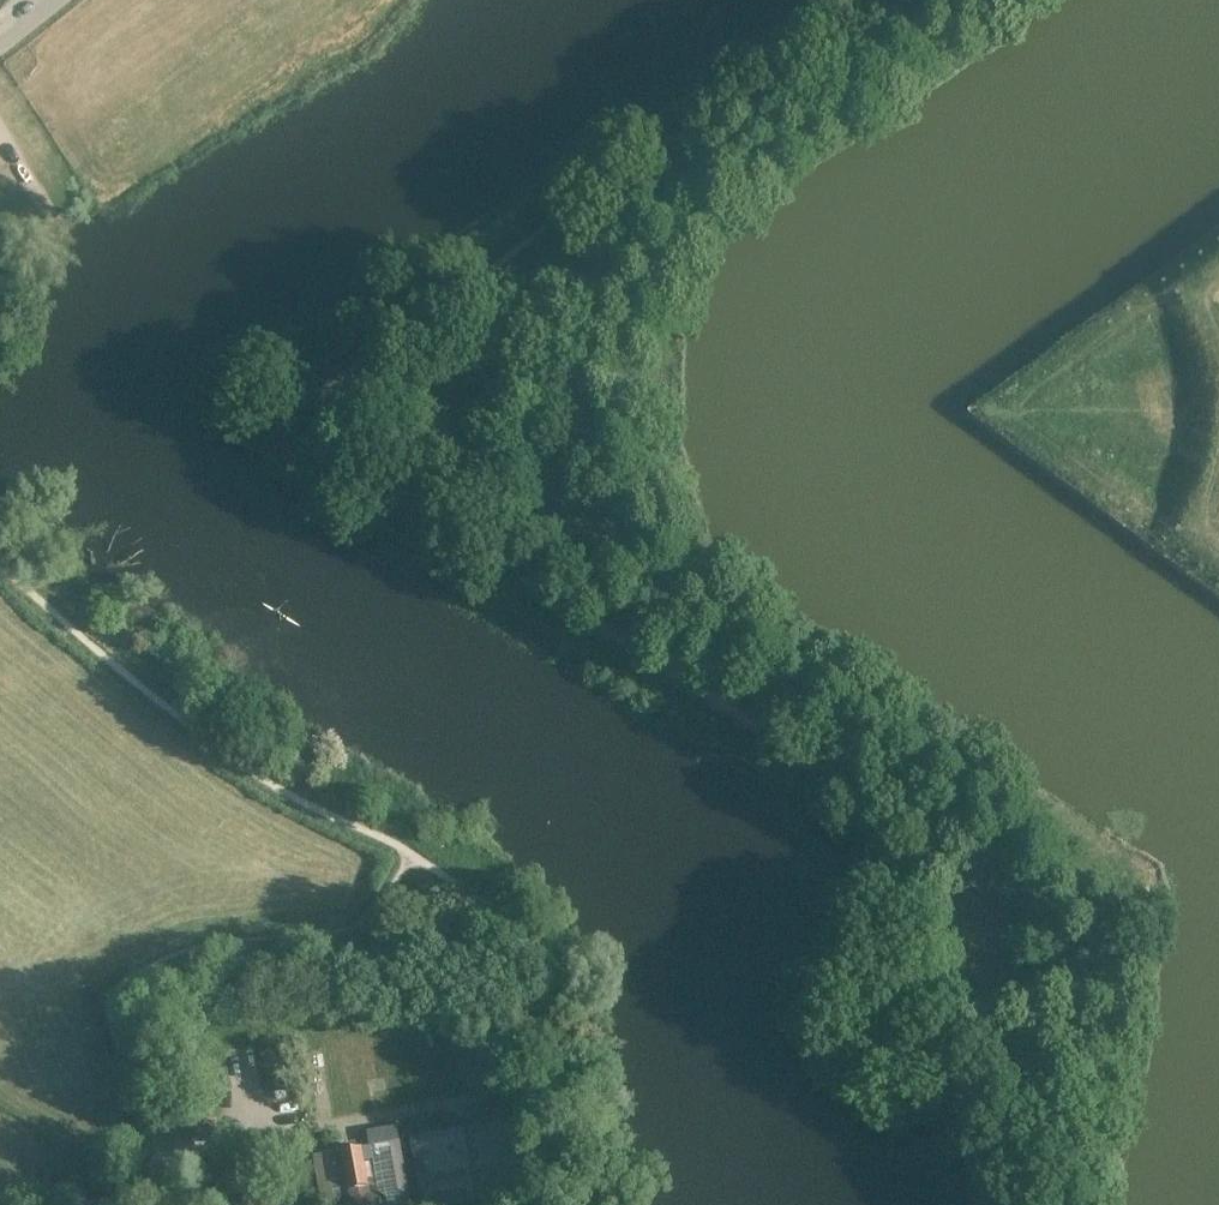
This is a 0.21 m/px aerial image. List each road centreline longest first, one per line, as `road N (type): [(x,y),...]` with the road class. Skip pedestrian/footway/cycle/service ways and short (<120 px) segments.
road 1 (track): [(186,1160),(258,1136),(525,1086)]

